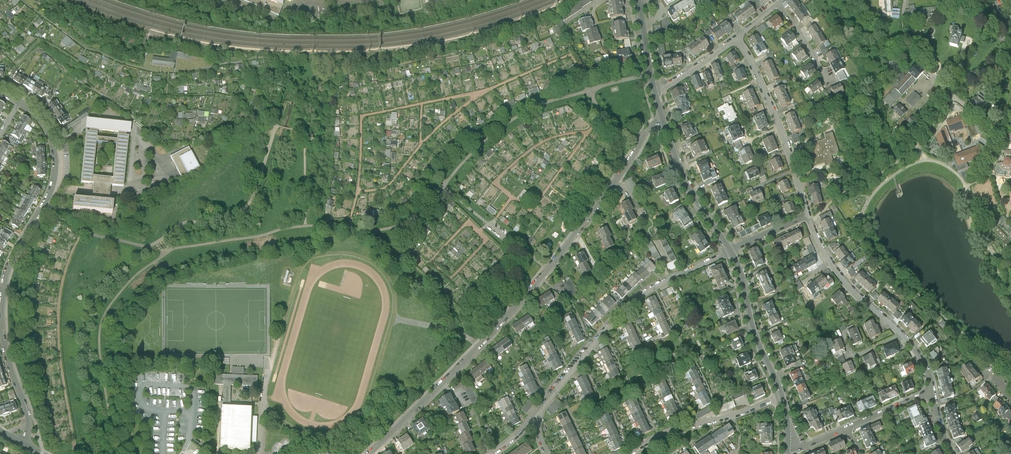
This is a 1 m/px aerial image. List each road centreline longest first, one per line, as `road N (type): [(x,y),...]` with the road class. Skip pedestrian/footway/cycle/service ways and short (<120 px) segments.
road 1 (residential): [(663,120),(647,130),(595,209),(510,313),(368,453)]
road 2 (residential): [(19,102),(47,131),(56,168),(8,266),(1,299),(5,350),(29,421),(23,442)]
road 3 (track): [(577,64),(571,56),(479,95),(361,117),(351,228)]
road 4 (residential): [(730,250),(623,311),(542,411)]
road 5 (residential): [(809,216),(830,262),(911,342),(933,389)]
road 6 (residential): [(736,39),(780,127),(809,216)]
road 7 (residential): [(632,453),(782,395)]
road 8 (track): [(358,192),(385,189),(421,144),(479,95)]
road 9 (track): [(492,225),(514,198),(532,210),(595,127)]
road 10 (track): [(489,223),(481,231),(468,222),(433,260),(452,279),(489,240)]
road 11 (tertiary): [(730,250),(782,395)]
road 12 (tertiary): [(663,120),(684,178),(730,250)]
road 13 (track): [(589,133),(554,138),(521,159),(498,182),(514,198)]

